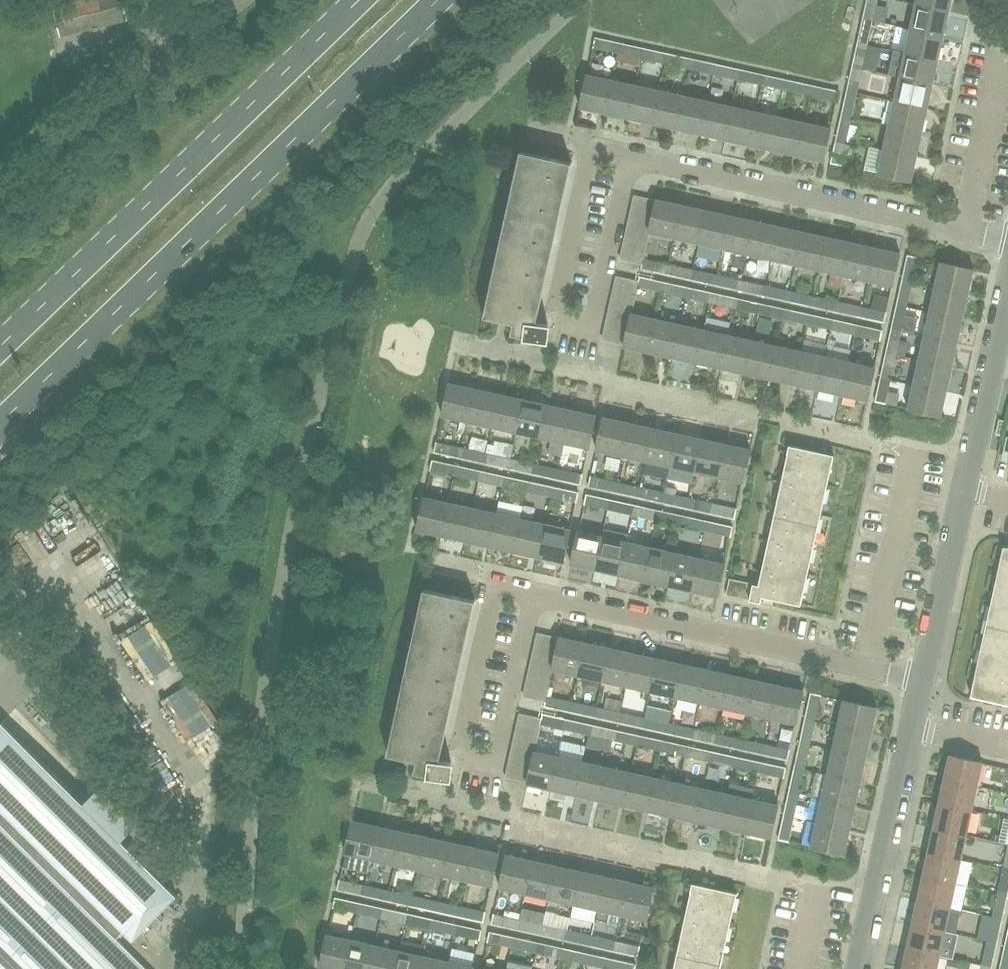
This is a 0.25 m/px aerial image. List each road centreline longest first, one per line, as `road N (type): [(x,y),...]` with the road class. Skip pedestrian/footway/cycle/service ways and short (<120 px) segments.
road 1 (primary): [(0,425),(439,0)]
road 2 (primary): [(360,0),(0,344)]
road 3 (tertiary): [(923,680),(1007,289)]
road 4 (residential): [(923,680),(533,599)]
road 5 (residential): [(1007,239),(632,156)]
road 6 (residential): [(533,599),(495,758),(481,762),(467,759),(461,742),(498,595)]
road 7 (unclassified): [(248,0),(0,207)]
road 8 (residential): [(632,156),(604,149),(590,161),(560,316),(581,326),(593,322),(609,265)]
road 9 (tertiary): [(858,968),(923,680)]

